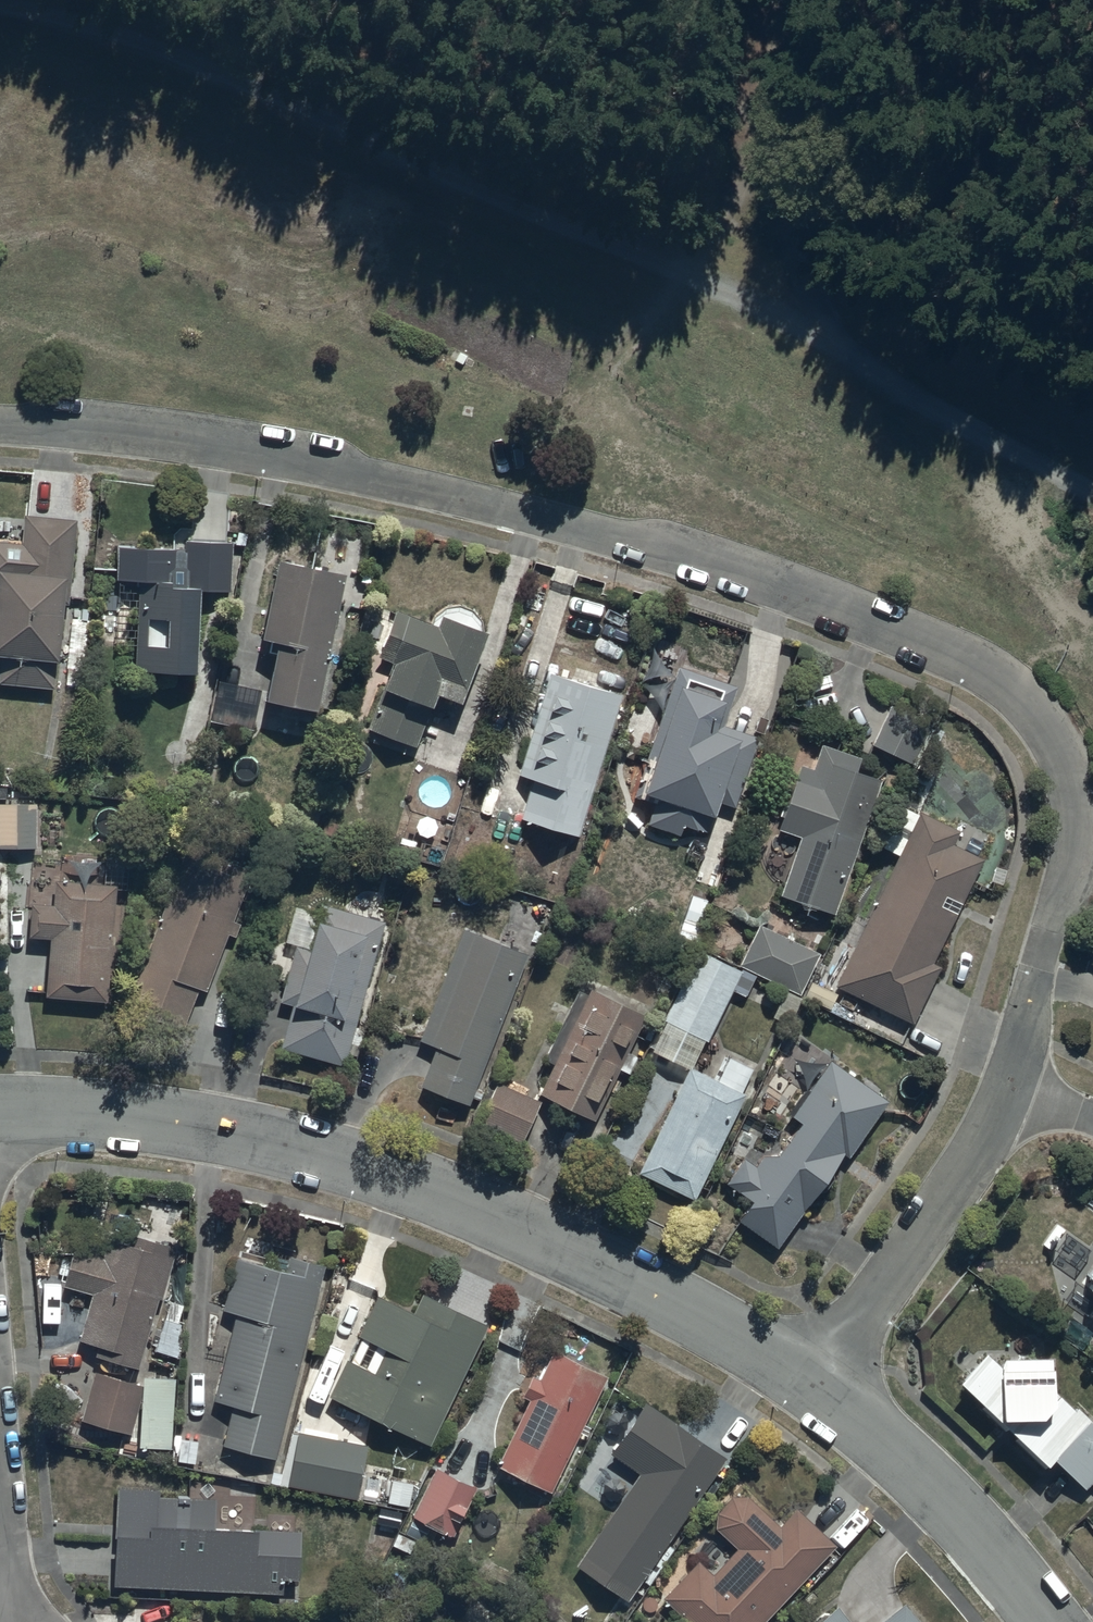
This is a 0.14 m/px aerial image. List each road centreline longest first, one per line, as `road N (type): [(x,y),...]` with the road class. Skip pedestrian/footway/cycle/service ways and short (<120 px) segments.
road 1 (residential): [(1006,1089),(1073,821),(1055,752),(1012,692),(982,671),(928,644),(582,529),(336,466),(0,426)]
road 2 (track): [(1092,481),(820,346),(727,287),(220,68),(21,0)]
road 3 (residential): [(0,1110),(238,1135),(410,1184),(599,1265),(812,1384)]
road 4 (residential): [(812,1384),(954,1186),(1006,1089)]
road 5 (residential): [(812,1384),(933,1487),(1050,1621)]
road 6 (track): [(727,287),(759,150),(779,0)]

